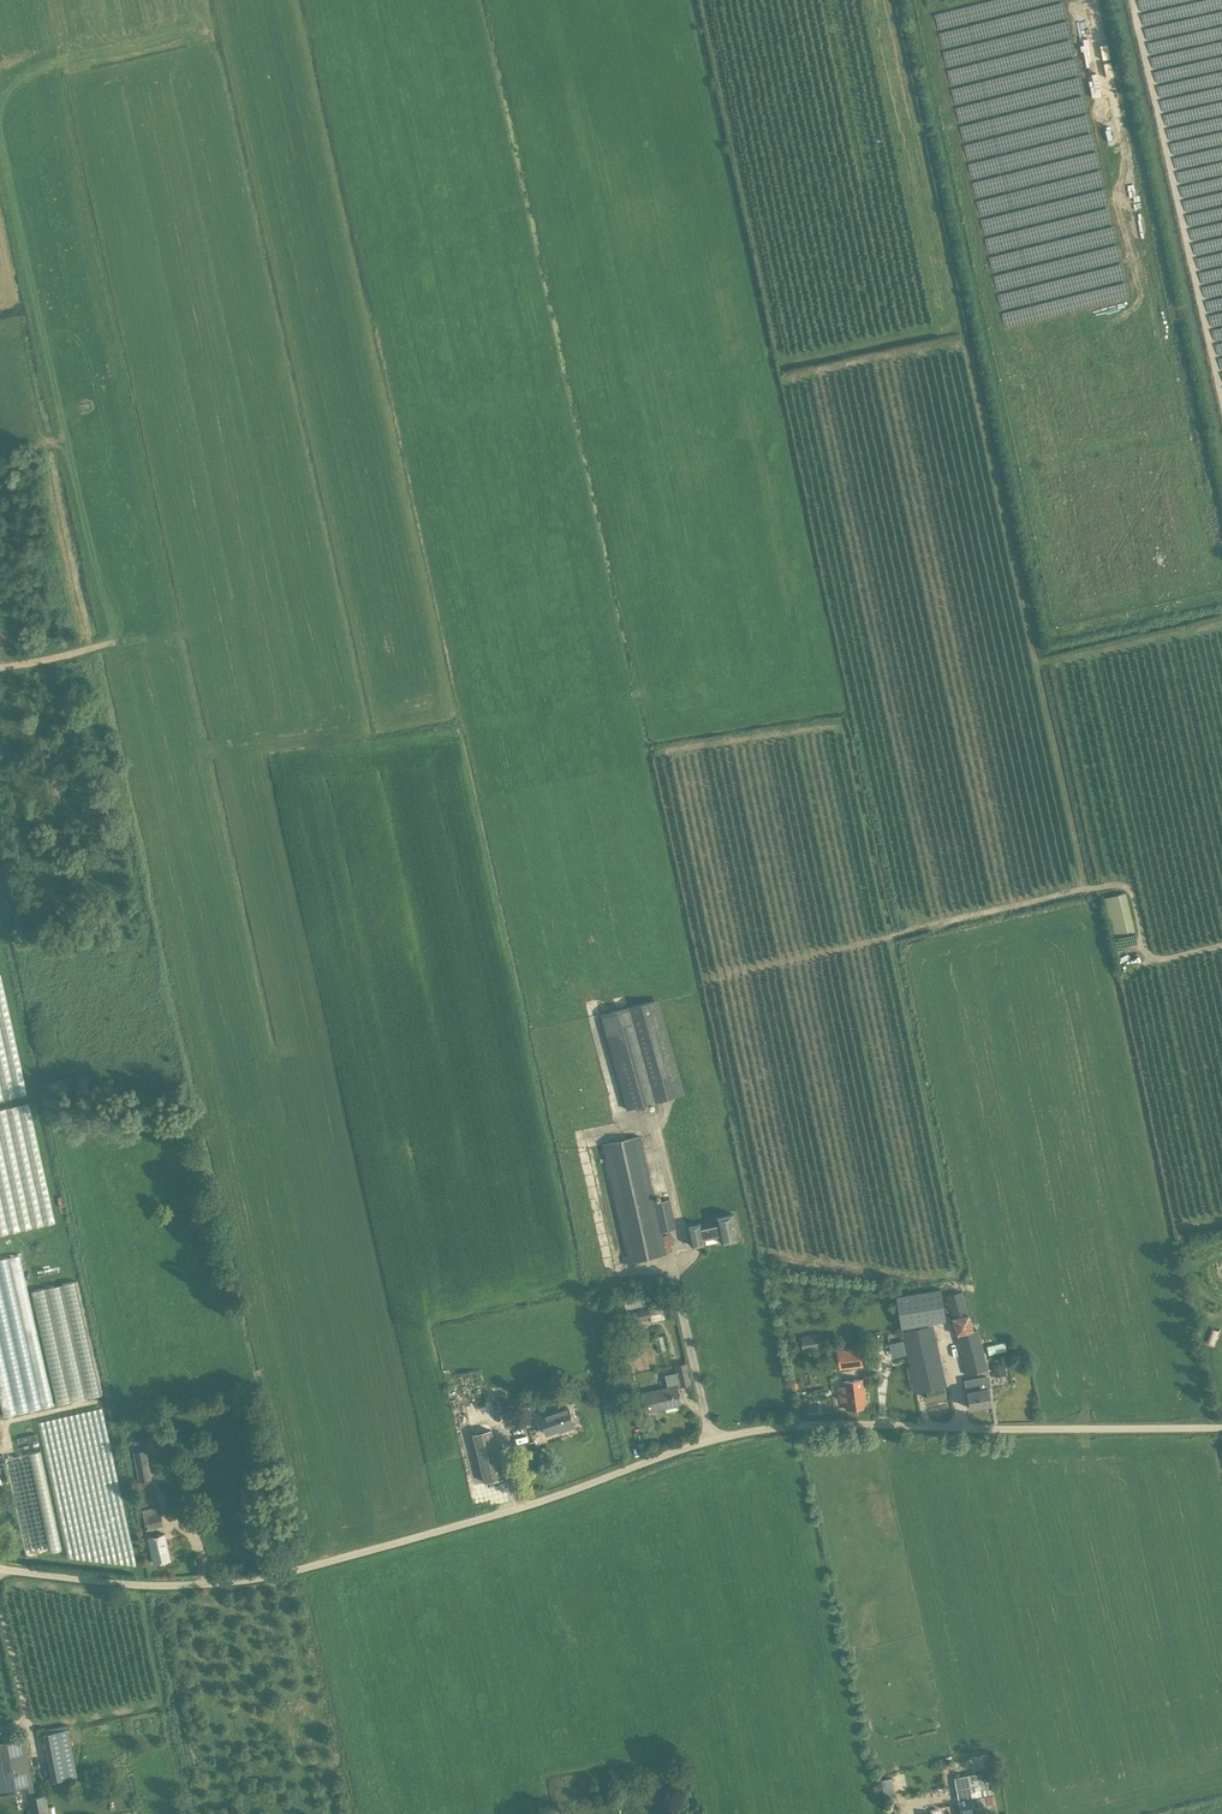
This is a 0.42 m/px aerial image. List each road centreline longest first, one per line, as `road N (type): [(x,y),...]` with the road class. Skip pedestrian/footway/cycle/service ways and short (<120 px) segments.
road 1 (unclassified): [(0,1568),(158,1584),(254,1578),(516,1507),(711,1440),(799,1424),(1221,1427)]

